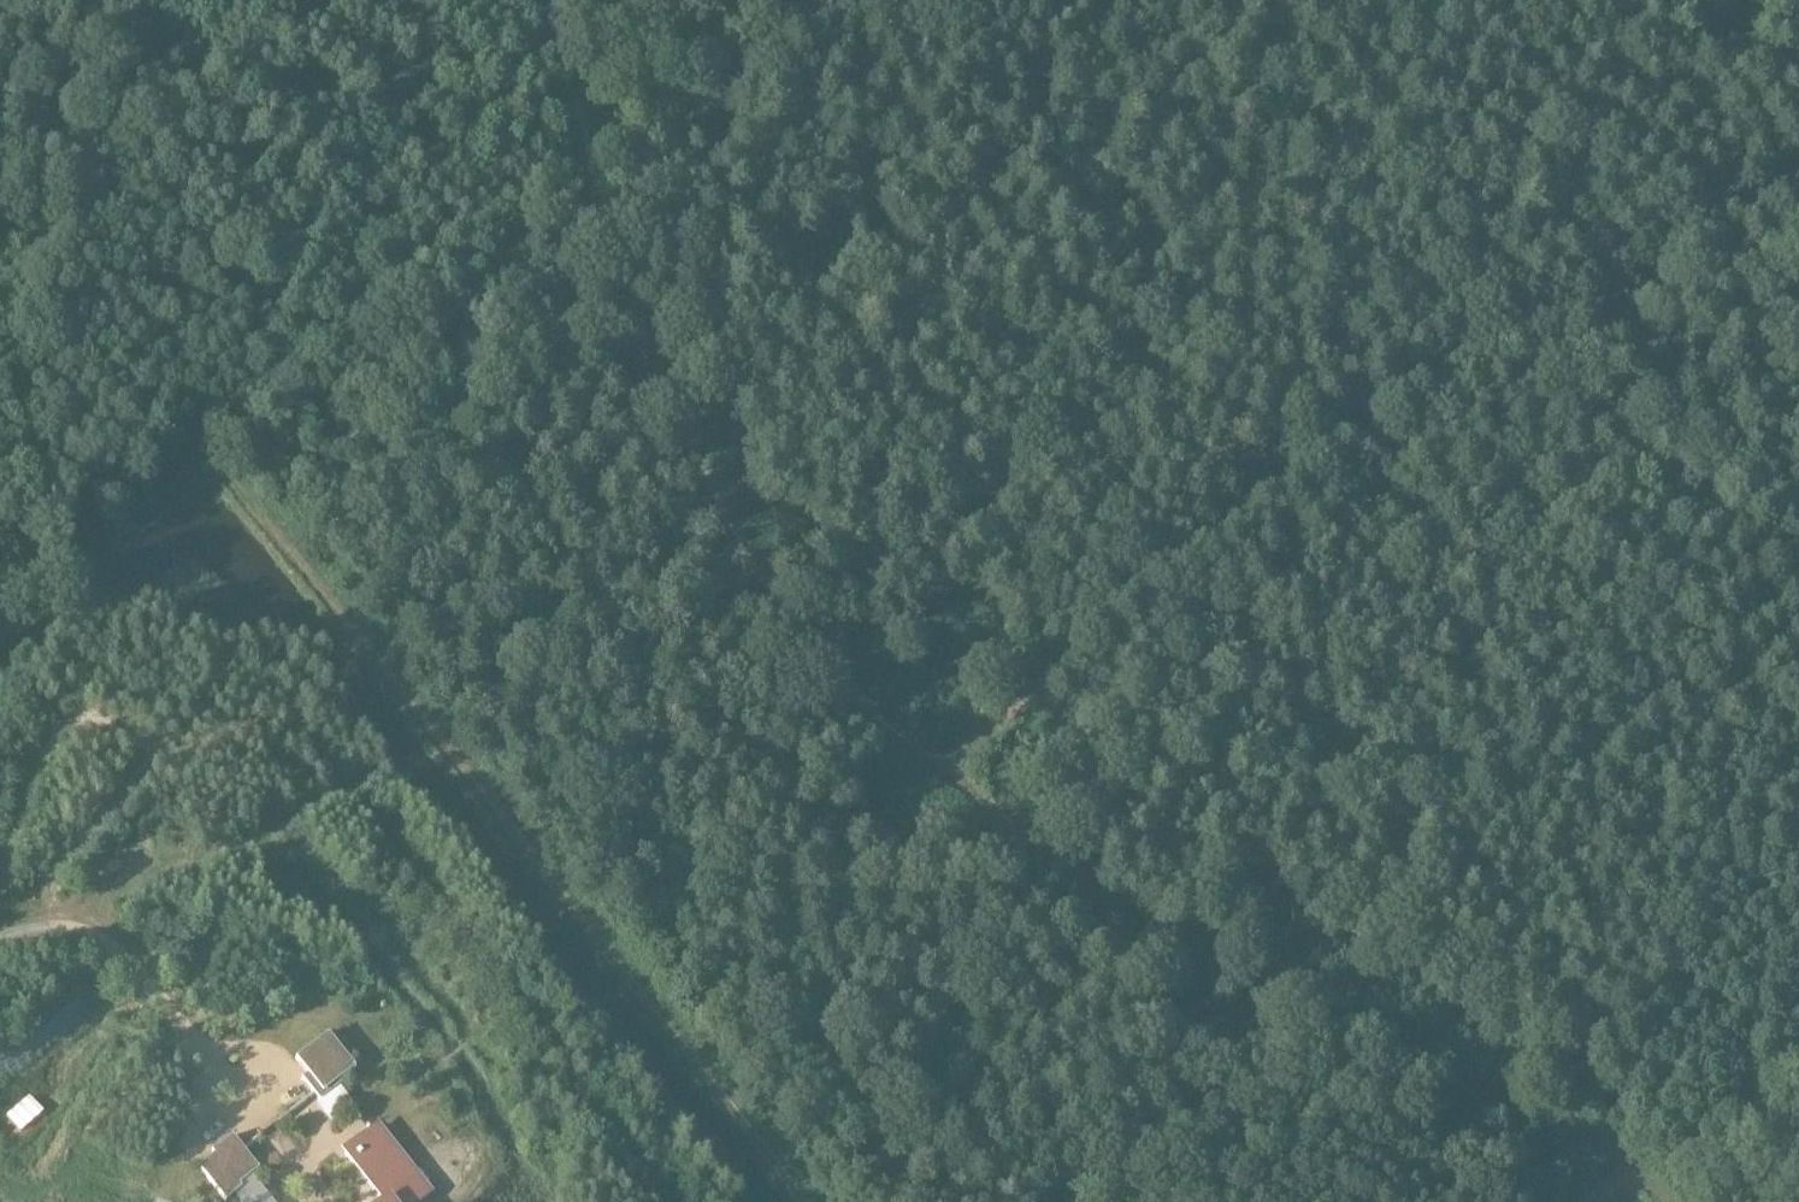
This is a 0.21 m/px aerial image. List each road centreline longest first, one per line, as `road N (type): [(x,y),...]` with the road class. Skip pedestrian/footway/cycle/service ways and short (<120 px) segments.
road 1 (track): [(560,0),(591,181),(693,451),(773,594),(868,712),(1056,873),(1193,959),(1571,1132),(1619,1159),(1664,1201)]
road 2 (track): [(1763,204),(1692,252),(1284,476),(1143,587),(942,779)]
road 3 (track): [(39,927),(52,876),(158,752),(204,731),(275,731),(313,753),(423,871),(522,997),(582,1105),(668,1201)]
road 4 (track): [(0,629),(38,598),(50,573),(96,553),(195,471),(221,422),(584,144)]
road 5 (track): [(265,839),(336,880),(500,1066),(582,1105)]
road 6 (track): [(6,937),(2,870),(39,748),(71,720),(90,717),(170,744)]
road 7 (track): [(79,931),(110,887),(254,845),(341,782)]
road 8 (track): [(1670,1181),(1798,1077)]
road 9 (track): [(403,1090),(522,997)]

